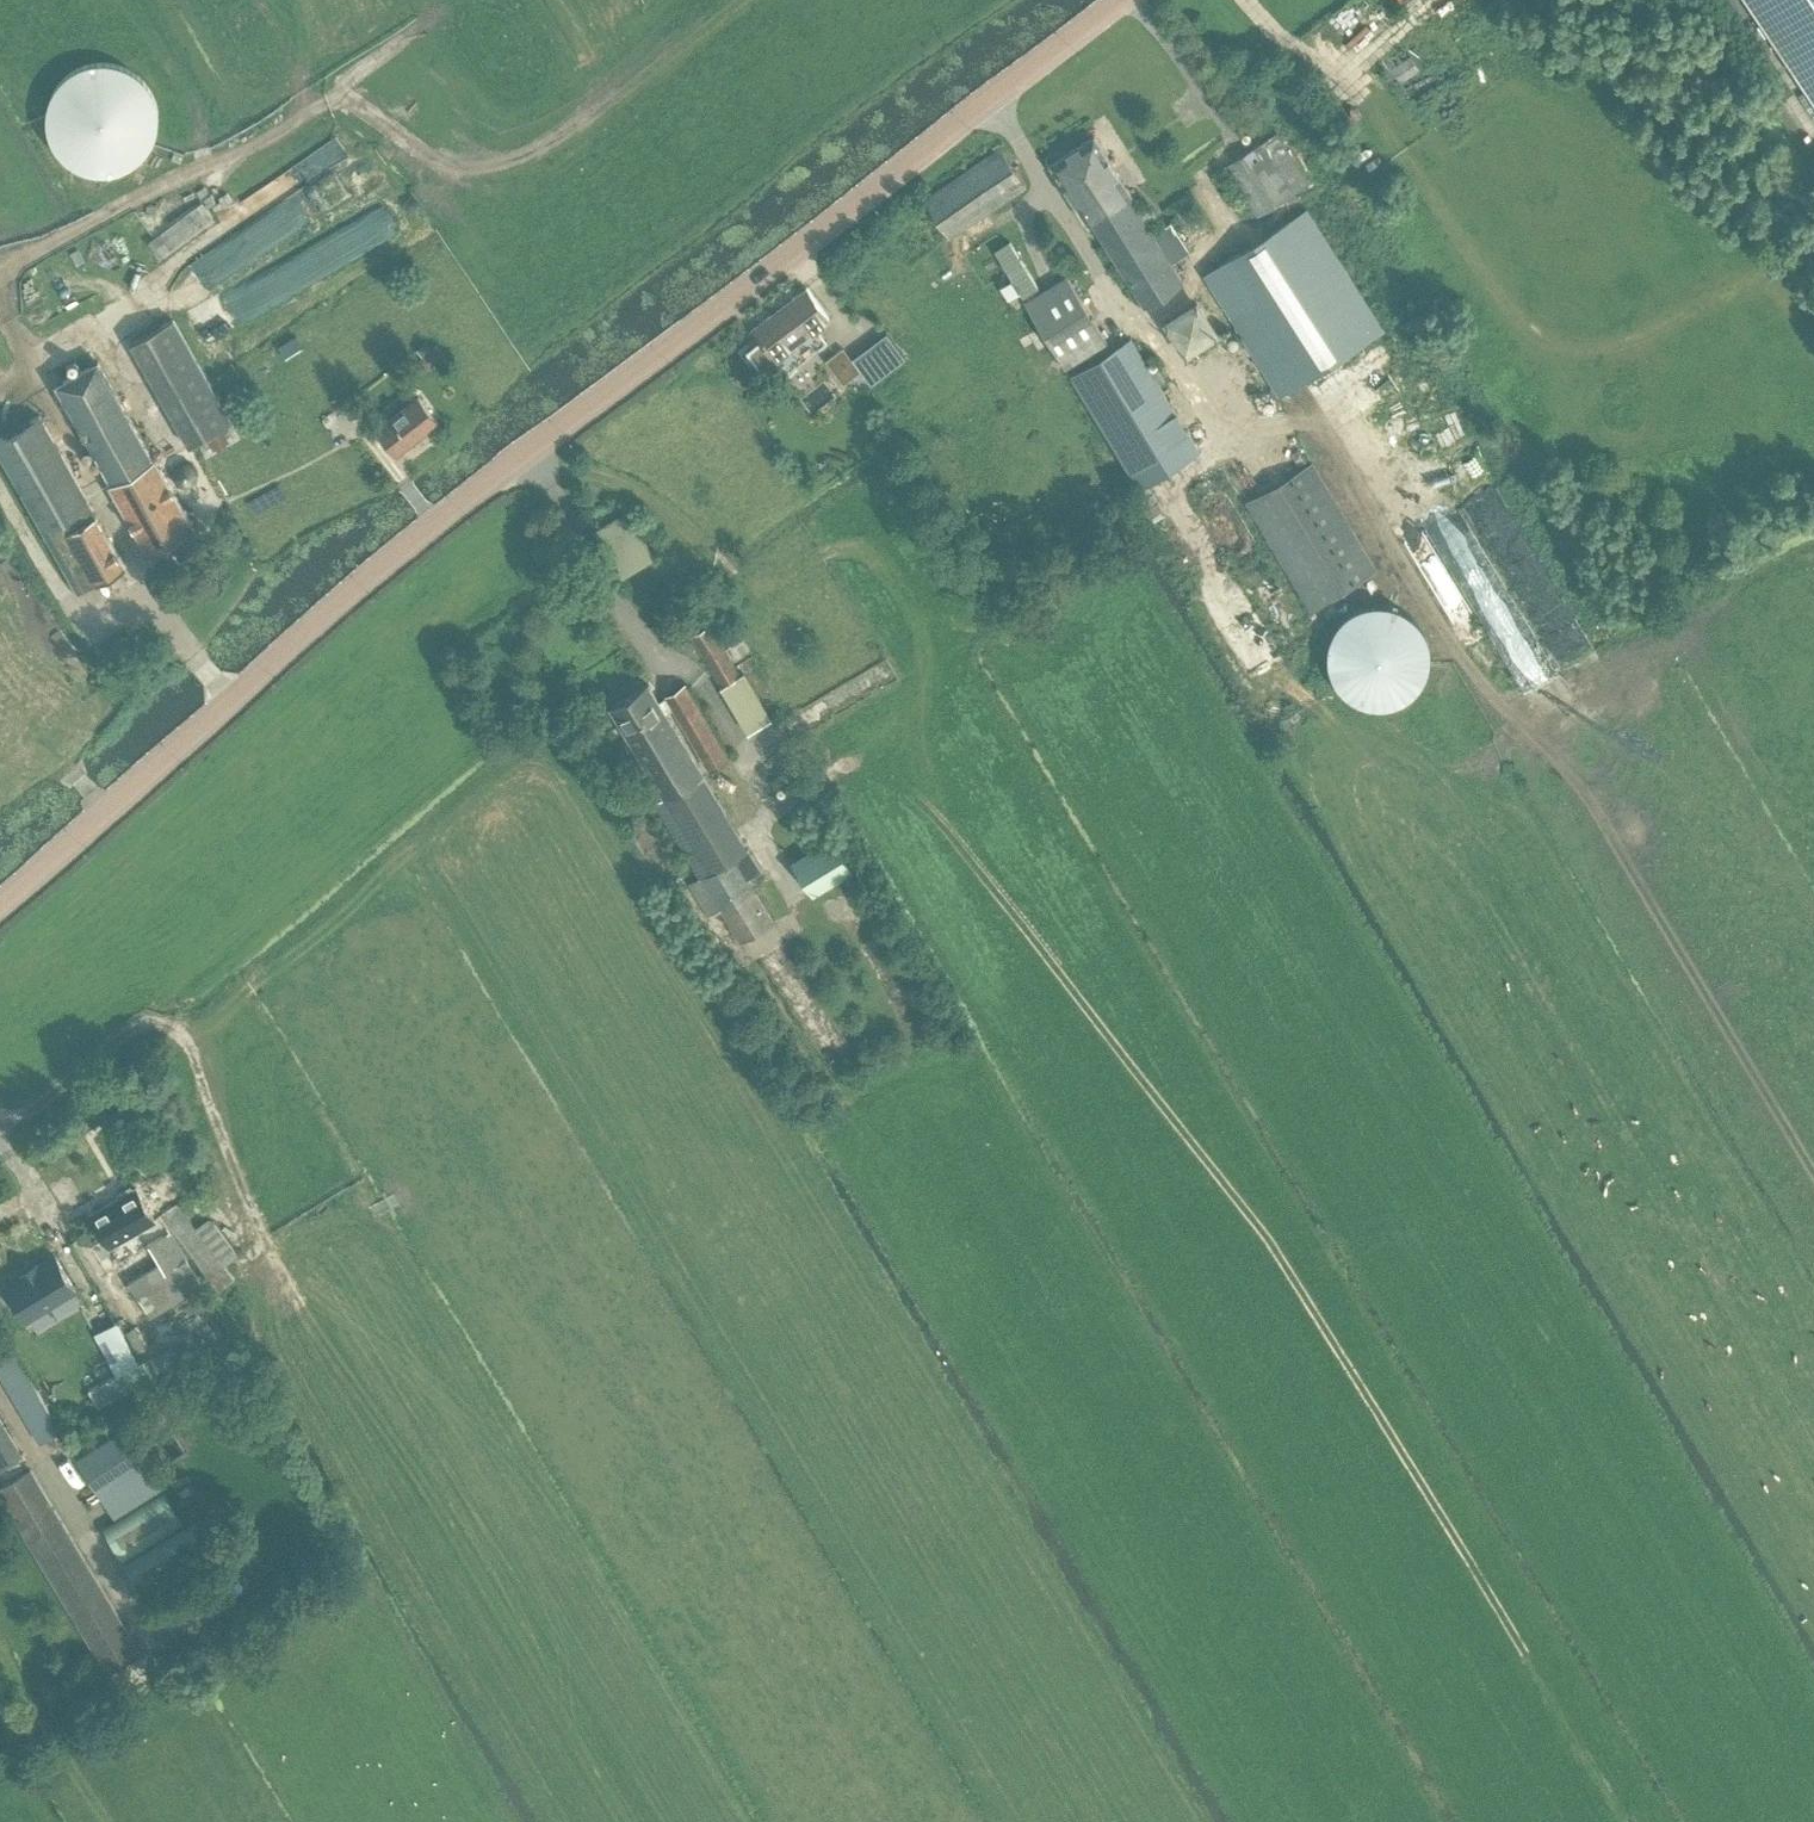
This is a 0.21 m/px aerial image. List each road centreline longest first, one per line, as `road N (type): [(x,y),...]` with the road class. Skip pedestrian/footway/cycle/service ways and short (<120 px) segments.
road 1 (tertiary): [(0,908),(437,522),(1119,0)]
road 2 (track): [(1622,1821),(1281,1260),(939,821),(888,775),(849,768),(755,821)]
road 3 (track): [(1,1131),(136,1021),(172,1025),(191,1043),(250,1212),(300,1309),(451,1529),(623,1821)]
road 4 (track): [(1813,1173),(1585,793),(1500,711),(1420,604),(1322,424),(1227,438)]
road 5 (track): [(0,393),(29,367),(3,310),(2,280),(25,259),(270,139),(331,97),(452,170),(518,163),(739,0)]
road 6 (track): [(939,821),(910,600),(880,555),(830,551),(741,579),(685,528),(614,482),(560,469),(528,451)]
road 7 (track): [(1331,71),(1403,151),(1451,228)]
road 8 (track): [(0,1654),(99,1821)]

